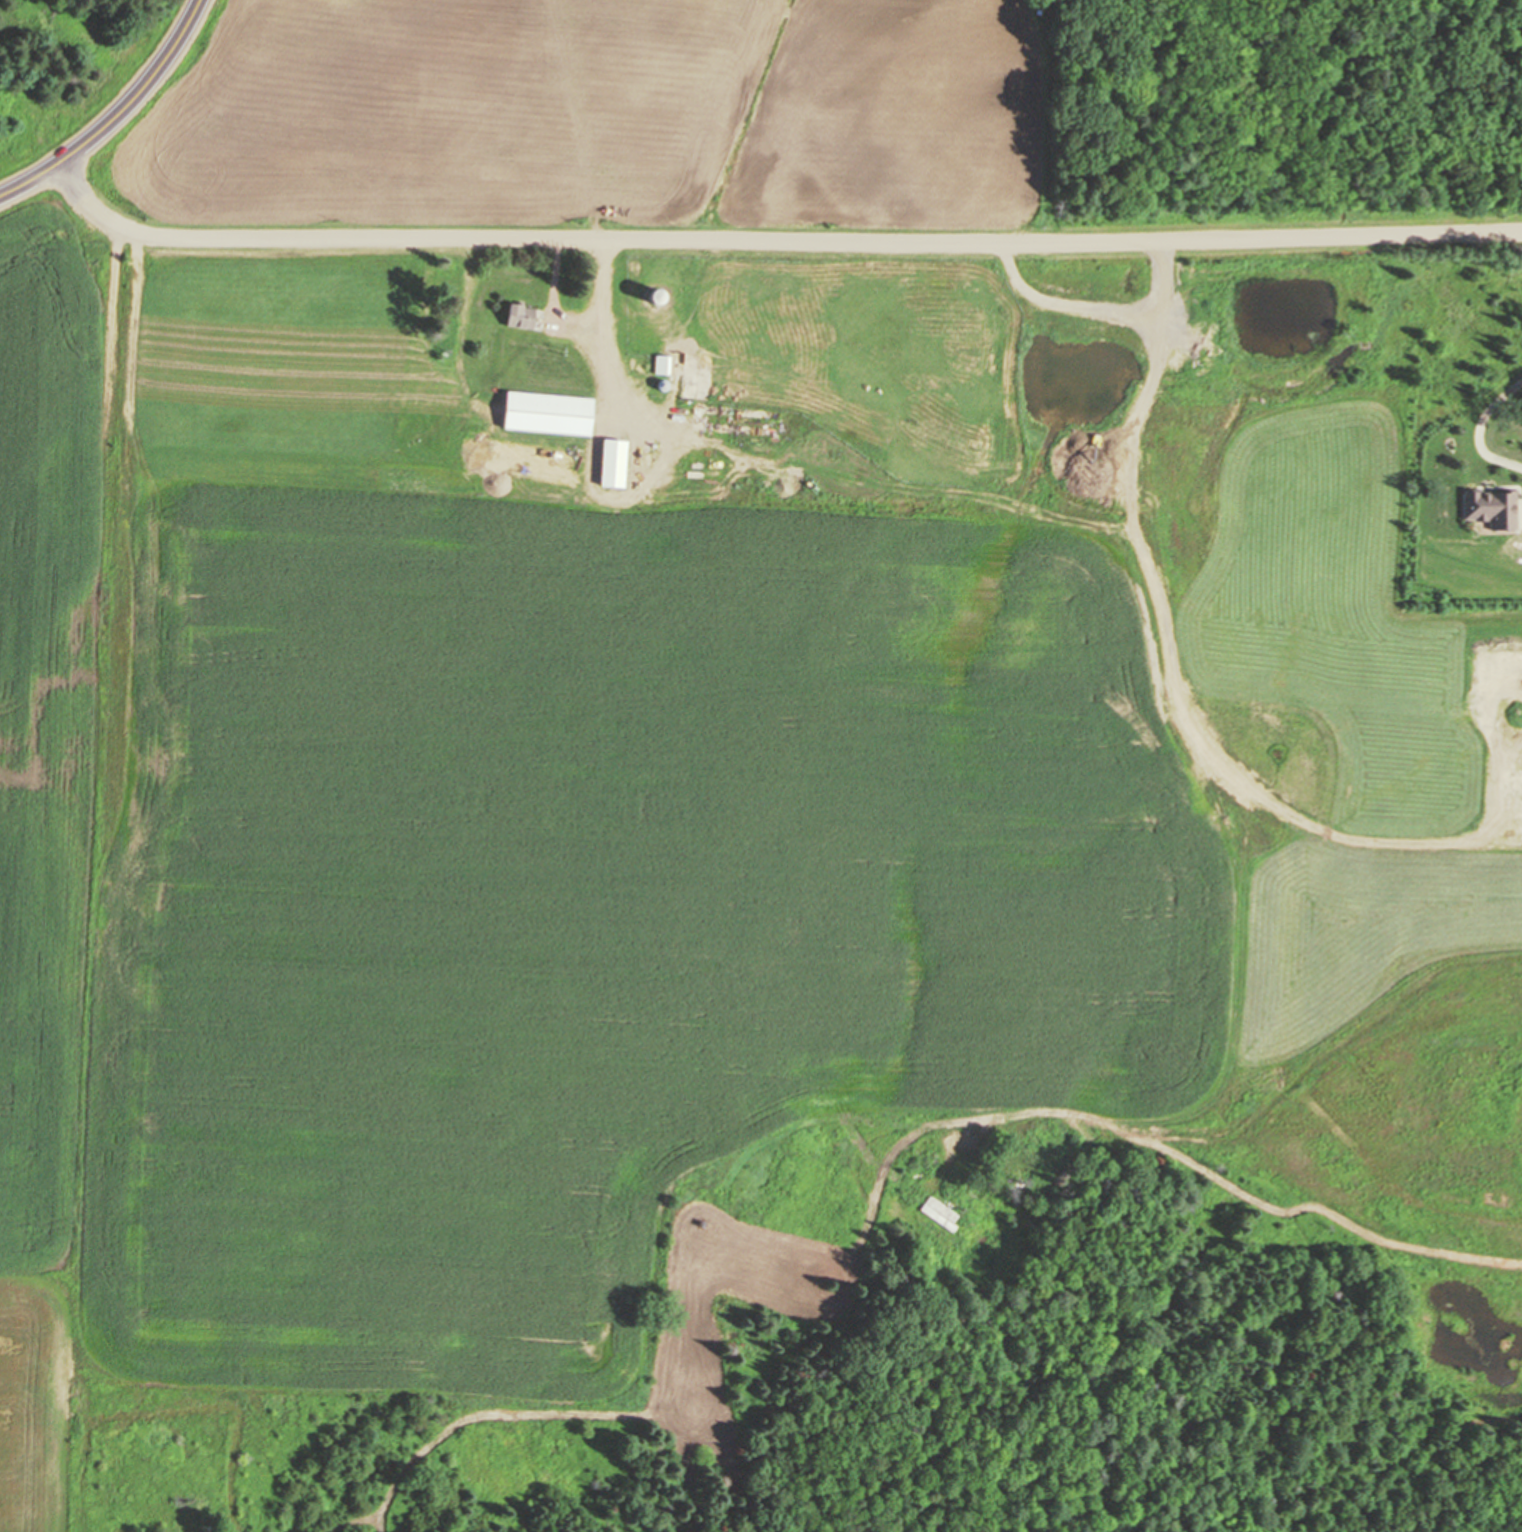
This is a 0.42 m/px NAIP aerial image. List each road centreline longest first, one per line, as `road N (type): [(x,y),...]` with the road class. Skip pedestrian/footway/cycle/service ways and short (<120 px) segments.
road 1 (residential): [(1082,240),(142,234),(100,216),(62,167)]
road 2 (residential): [(1521,232),(1082,240)]
road 3 (secondary): [(0,201),(62,167),(126,112),(203,0)]

